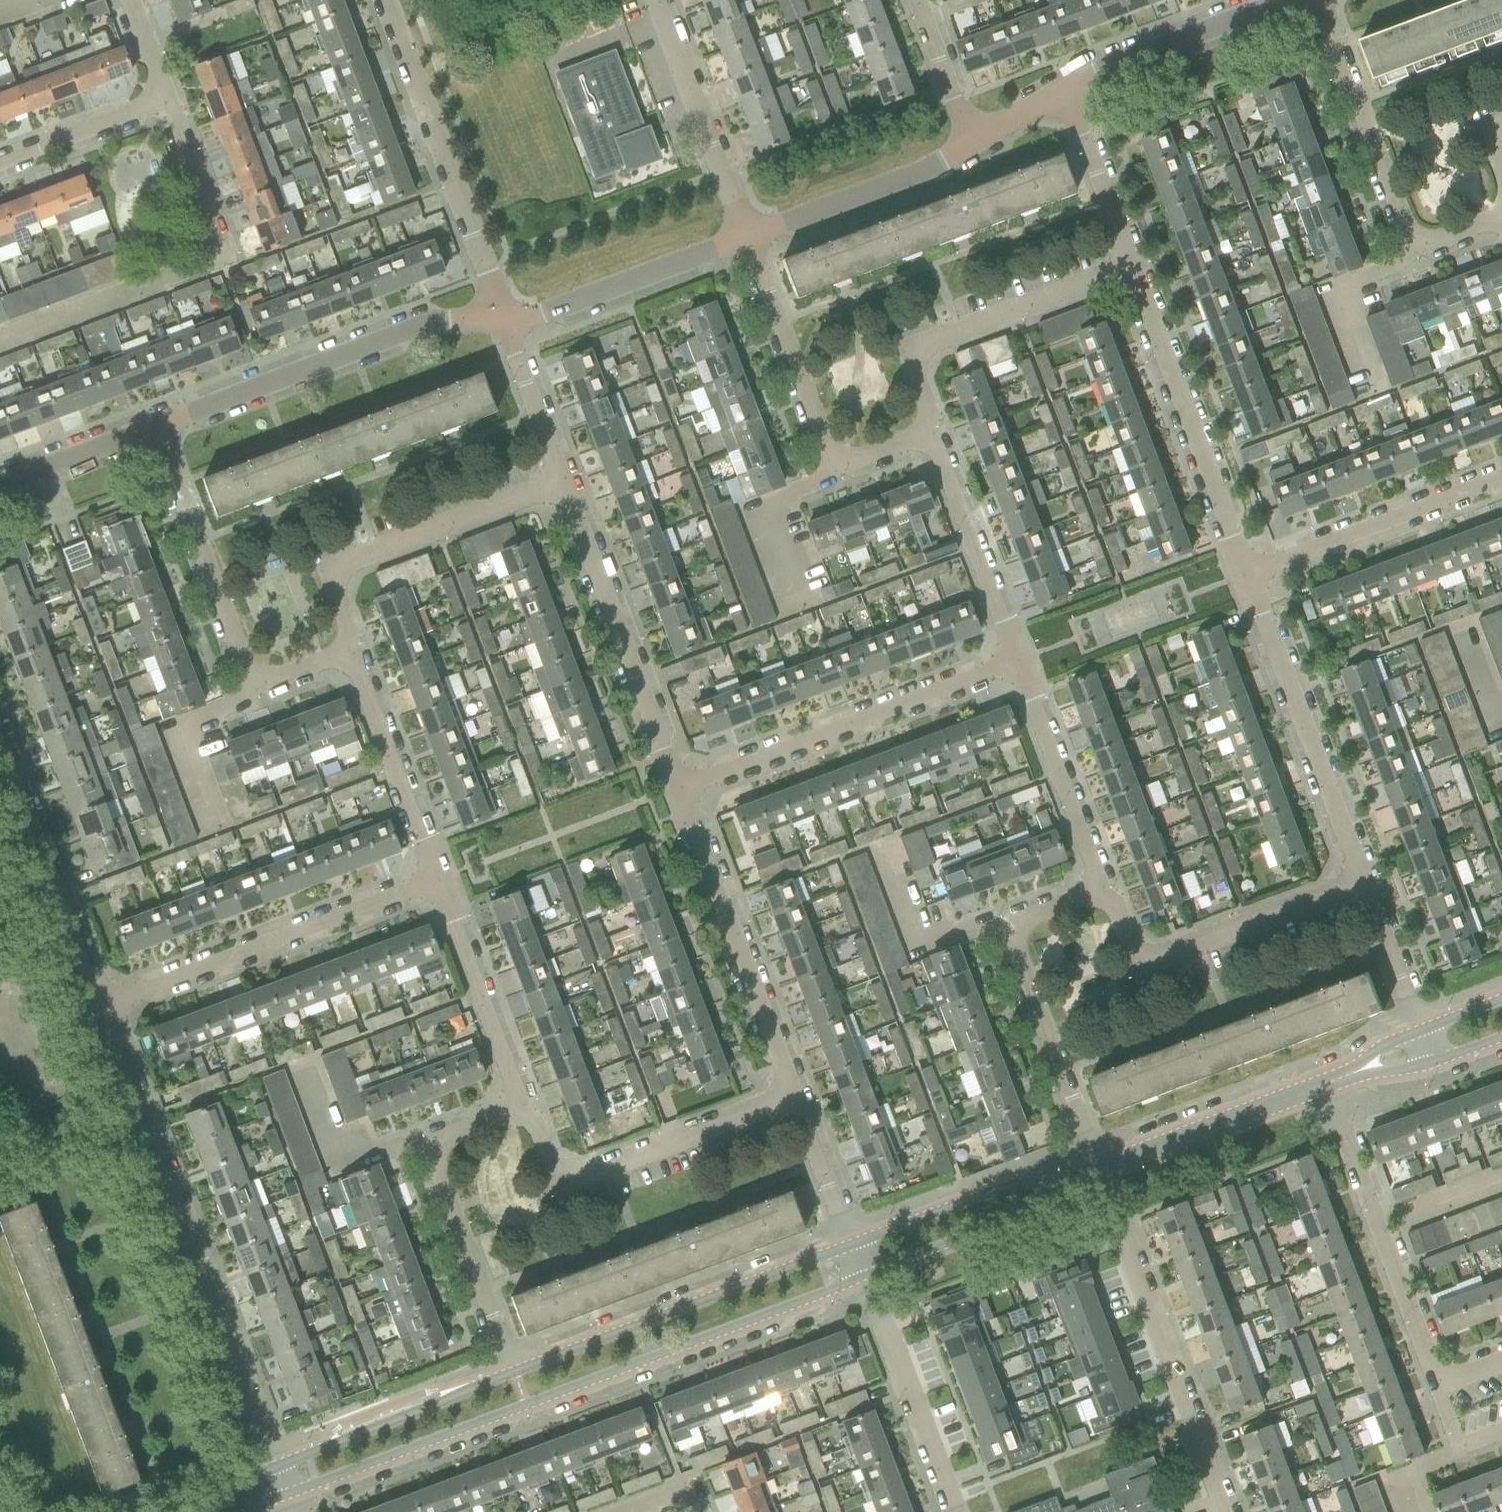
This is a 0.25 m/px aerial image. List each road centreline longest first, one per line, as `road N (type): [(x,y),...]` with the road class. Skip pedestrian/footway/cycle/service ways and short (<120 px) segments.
road 1 (residential): [(284,1496),(863,1273)]
road 2 (residential): [(277,1466),(104,1001)]
road 3 (residential): [(152,429),(448,323),(505,314)]
road 4 (residential): [(1227,1511),(1098,1169)]
road 5 (residential): [(346,657),(274,679),(249,674),(152,429)]
road 6 (residential): [(851,1244),(515,1371)]
road 7 (residential): [(682,787),(1017,660)]
road 8 (residential): [(104,1001),(440,878)]
road 9 (residential): [(1501,220),(1413,246),(1318,0)]
road 10 (residential): [(1098,1169),(1008,930),(1098,892)]
road 11 (residential): [(515,1371),(432,1153),(439,1140),(526,1105)]
road 12 (residential): [(926,437),(838,465),(745,239)]
road 13 (residential): [(346,657),(347,630),(330,585),(342,564),(564,480)]
road 14 (residential): [(505,314),(387,0)]
road 15 (residential): [(796,1097),(682,787)]
road 16 (residential): [(1362,883),(1251,572)]
road 17 (residential): [(682,787),(564,480)]
road 18 (residential): [(1251,572),(1131,266)]
road 19 (residential): [(796,1097),(567,1174),(554,1164),(526,1105)]
road 20 (residential): [(1437,1387),(1323,1085)]
road 21 (residential): [(926,437),(914,359),(919,346),(1131,266)]
road 22 (residential): [(1362,883),(1144,965),(1098,892)]
road 23 (residential): [(104,1001),(0,725)]
road 24 (residential): [(1251,572),(1501,477)]
road 25 (residential): [(515,1371),(277,1466)]
road 26 (residential): [(956,1511),(863,1273)]
road 27 (residential): [(745,239),(655,0)]
road 28 (residential): [(505,314),(547,315),(745,239)]
road 29 (residential): [(1098,892),(1017,660)]
road 30 (residential): [(745,239),(971,146)]
road 31 (residential): [(526,1105),(440,878)]
road 32 (residential): [(1017,660),(926,437)]
road 33 (residential): [(1098,1169),(1323,1085)]
road 34 (residential): [(440,878),(346,657)]
road 35 (residential): [(1076,1177),(1013,1184),(851,1244)]
road 36 (residential): [(1066,88),(1285,0)]
road 37 (residential): [(863,1273),(1008,1220),(1076,1177)]
road 38 (residential): [(1131,266),(1066,88)]
road 39 (residential): [(0,164),(167,101)]
road 40 (residential): [(564,480),(505,314)]
road 41 (residential): [(218,260),(217,236),(167,101)]
road 42 (residential): [(0,485),(152,429)]
road 43 (residential): [(1419,1032),(1362,883)]
road 44 (residential): [(851,1244),(796,1097)]
road 45 (residential): [(971,146),(916,0)]

